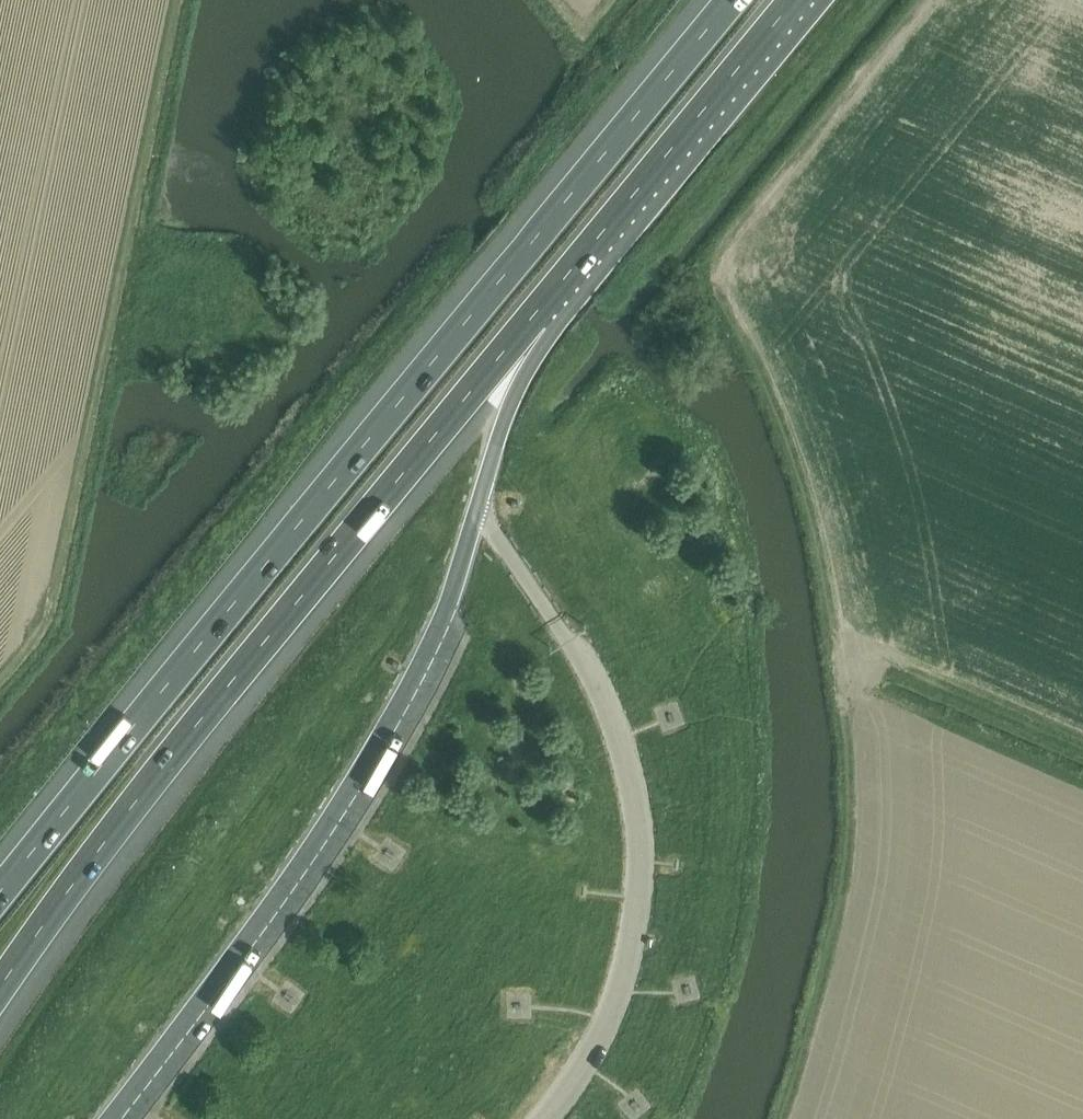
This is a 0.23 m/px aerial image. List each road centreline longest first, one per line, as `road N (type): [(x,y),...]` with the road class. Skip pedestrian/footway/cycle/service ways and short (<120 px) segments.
road 1 (track): [(783,1118),(845,879),(846,724),(796,464),(705,259),(915,0)]
road 2 (motorway): [(733,0),(0,894)]
road 3 (motorway): [(0,988),(166,763),(532,318)]
road 4 (motorway): [(532,318),(795,0)]
road 5 (track): [(834,641),(1082,749)]
road 6 (motorway): [(476,512),(532,318)]

